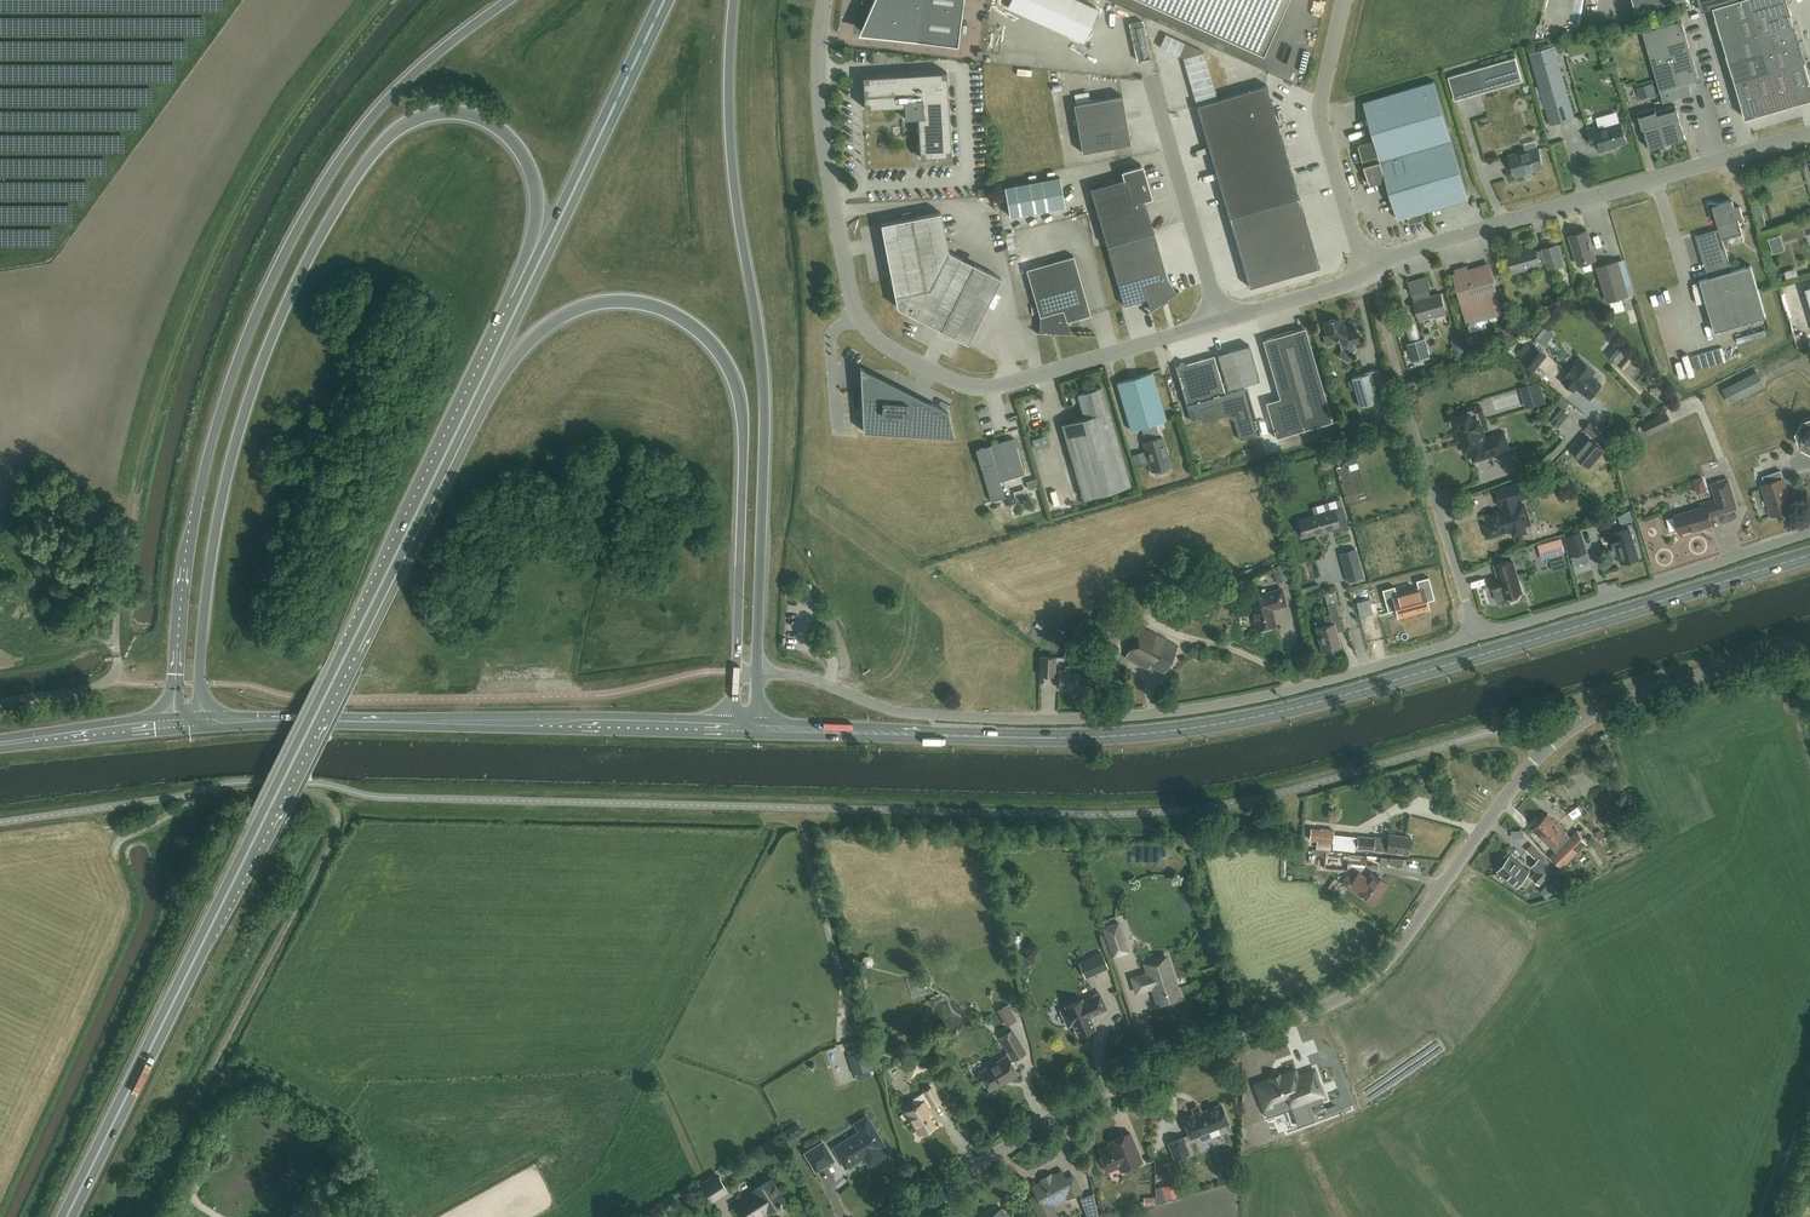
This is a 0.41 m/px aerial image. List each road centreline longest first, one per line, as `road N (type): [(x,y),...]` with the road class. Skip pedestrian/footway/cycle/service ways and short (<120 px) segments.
road 1 (secondary): [(756,728),(982,737),(1167,732),(1292,708),(1809,555)]
road 2 (trunk): [(202,723),(212,550),(259,371),(327,227),(396,130),(445,114),(470,116),(519,149),(537,196),(519,304)]
road 3 (trunk): [(350,647),(502,376),(560,319),(626,302),(651,306),(700,333),(721,353),(741,399),(738,672)]
road 4 (unclassified): [(1366,269),(1356,280),(1001,386),(957,384),(889,349),(854,312),(824,141),(825,0)]
road 5 (trunk): [(511,0),(400,87),(287,248),(225,398),(194,519),(173,725)]
road 6 (unclassified): [(1540,754),(1405,939),(1355,990),(1314,1014),(1078,1102),(902,1216)]
road 7 (track): [(132,1216),(338,821),(318,792),(231,793),(129,835),(115,857)]
road 8 (trunk): [(758,672),(767,419),(731,134),(734,0)]
road 9 (trunk): [(68,1216),(350,647)]
road 10 (residential): [(871,704),(912,714),(1046,720),(1197,709),(1273,696),(1477,637)]
road 11 (unclassified): [(1809,134),(1422,246),(1366,269)]
road 12 (primary): [(734,727),(340,721)]
road 13 (trunk): [(350,647),(519,304)]
road 14 (residential): [(1477,637),(1809,533)]
road 15 (trunk): [(519,304),(664,0)]
road 16 (unclassified): [(1540,754),(1615,702),(1809,640)]
road 17 (unclassified): [(1366,269),(1319,117),(1341,0)]
road 18 (residential): [(1477,637),(1400,381)]
road 19 (primary): [(0,746),(173,725)]
road 20 (primary): [(202,723),(340,721)]

